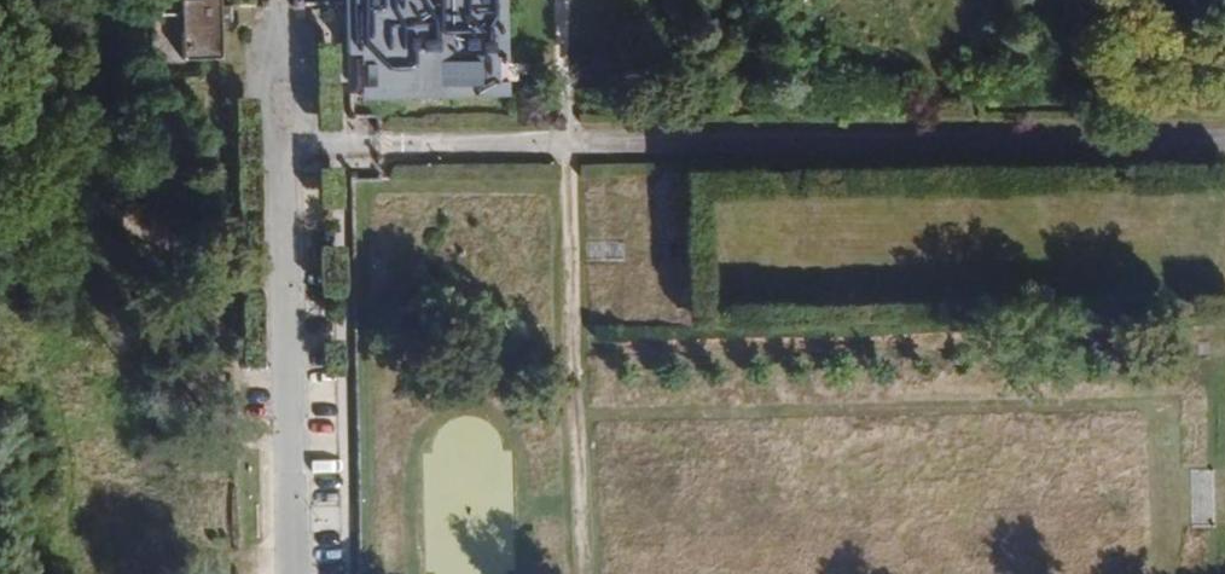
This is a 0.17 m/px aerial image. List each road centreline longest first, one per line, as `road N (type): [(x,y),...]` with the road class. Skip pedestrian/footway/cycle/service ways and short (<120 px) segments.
road 1 (residential): [(293,573),(299,150),(282,7)]

